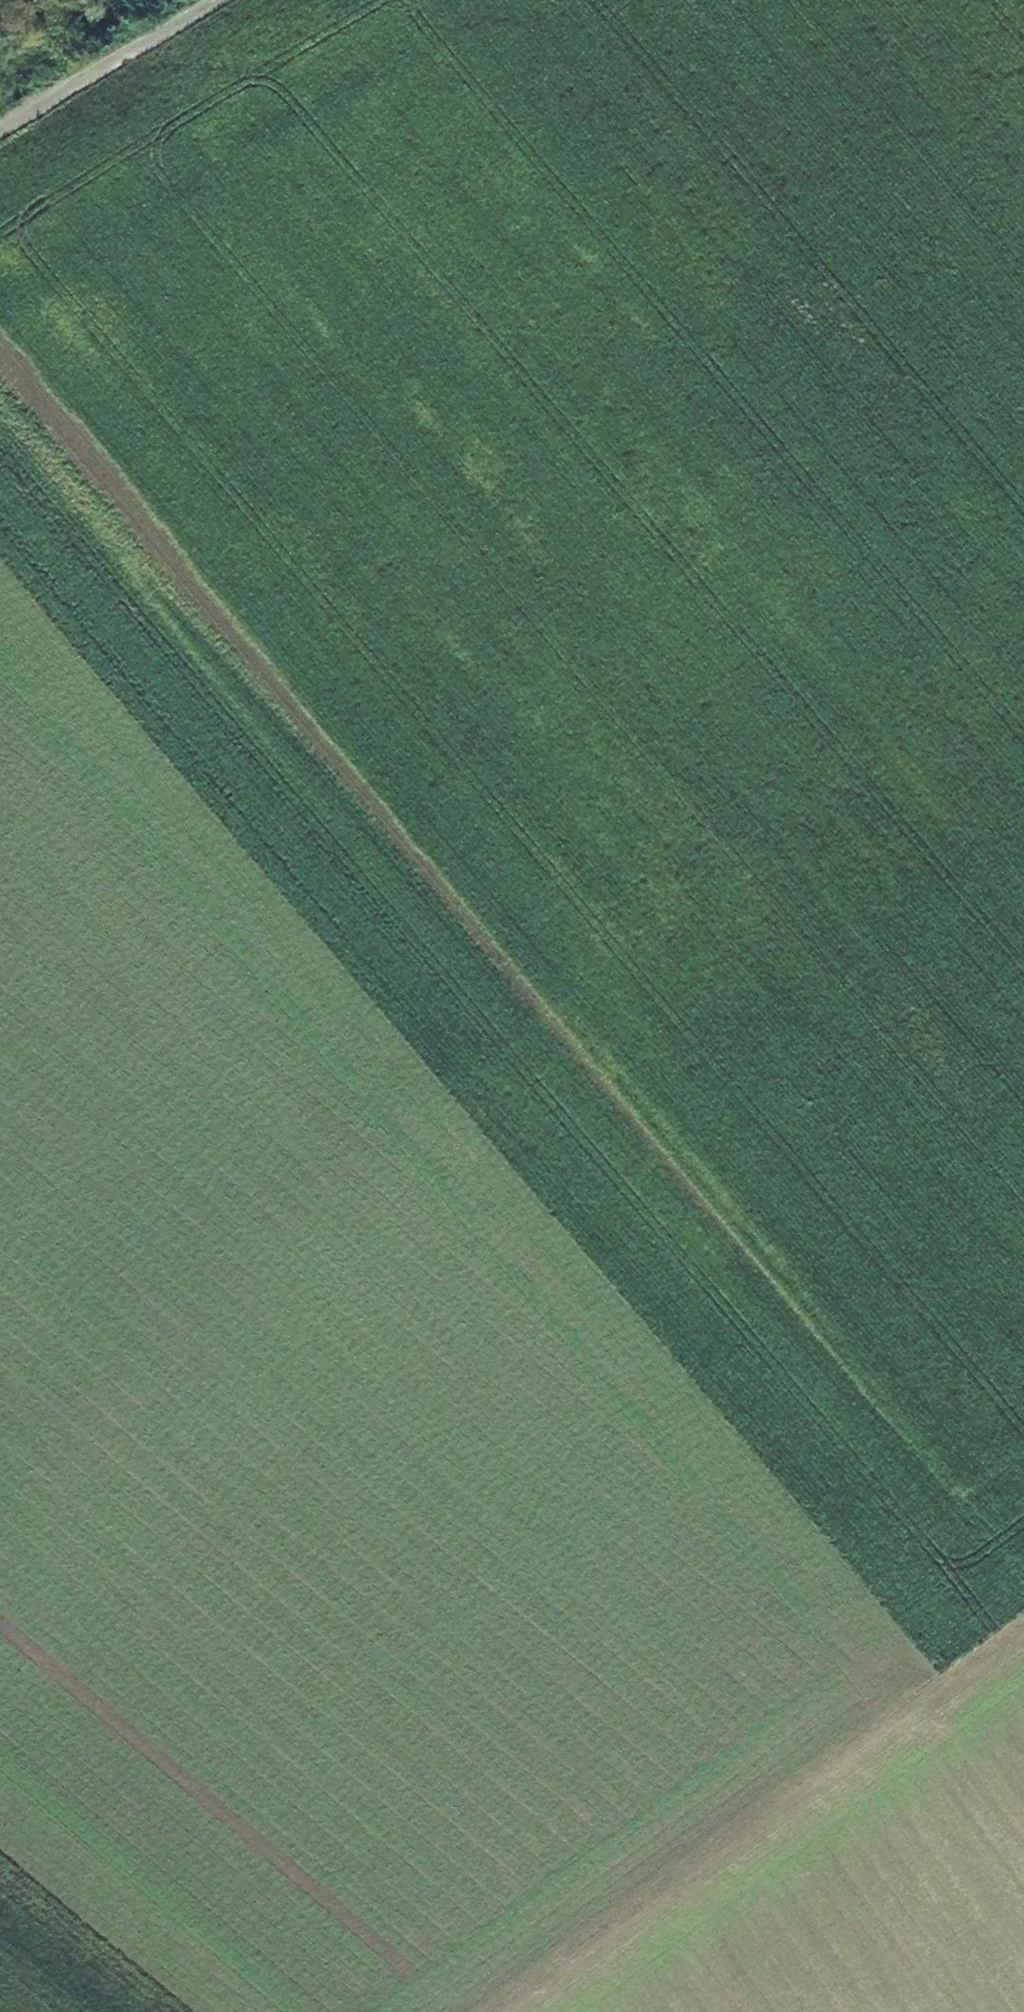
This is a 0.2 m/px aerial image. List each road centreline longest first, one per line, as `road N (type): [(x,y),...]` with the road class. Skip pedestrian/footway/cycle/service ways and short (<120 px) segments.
road 1 (track): [(216,0),(0,134)]

